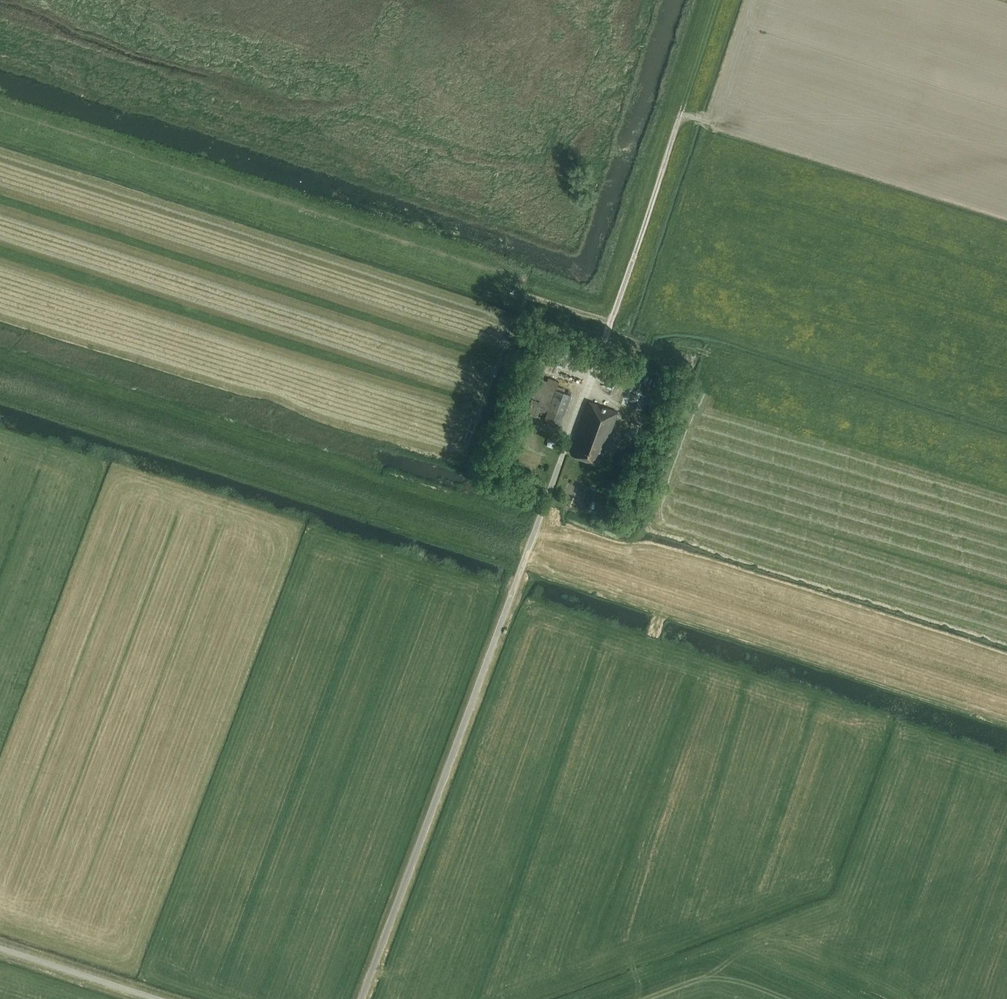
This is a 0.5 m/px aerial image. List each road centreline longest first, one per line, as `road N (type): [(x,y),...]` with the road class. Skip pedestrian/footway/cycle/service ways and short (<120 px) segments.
road 1 (unclassified): [(359,998),(554,474)]
road 2 (unclassified): [(0,949),(154,998)]

